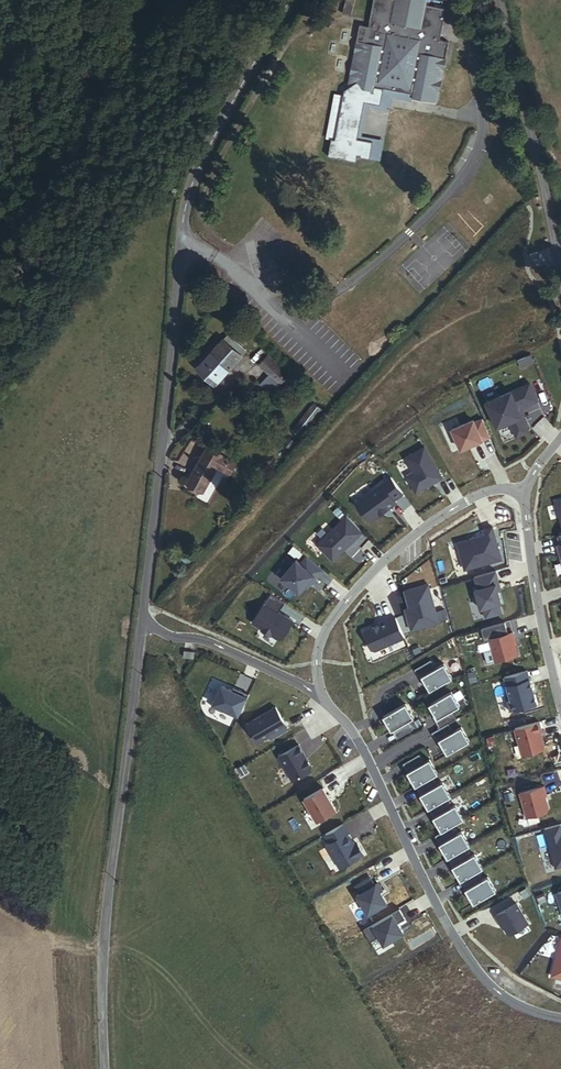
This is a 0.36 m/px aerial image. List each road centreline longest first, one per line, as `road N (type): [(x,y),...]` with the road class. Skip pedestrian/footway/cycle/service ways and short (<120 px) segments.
road 1 (unclassified): [(143,621),(106,897),(105,1068)]
road 2 (unclassified): [(184,210),(143,621)]
road 3 (residential): [(324,699),(357,739),(447,924),(479,972),(524,1009),(560,1018)]
road 4 (residential): [(523,492),(473,498),(379,566),(323,636),(324,699)]
road 5 (residential): [(560,276),(499,0)]
road 6 (unclassified): [(184,210),(193,176),(291,0)]
road 7 (residential): [(560,703),(523,492)]
road 8 (residential): [(143,621),(168,636),(210,642),(324,699)]
road 9 (unclassified): [(184,210),(246,283),(284,313)]

